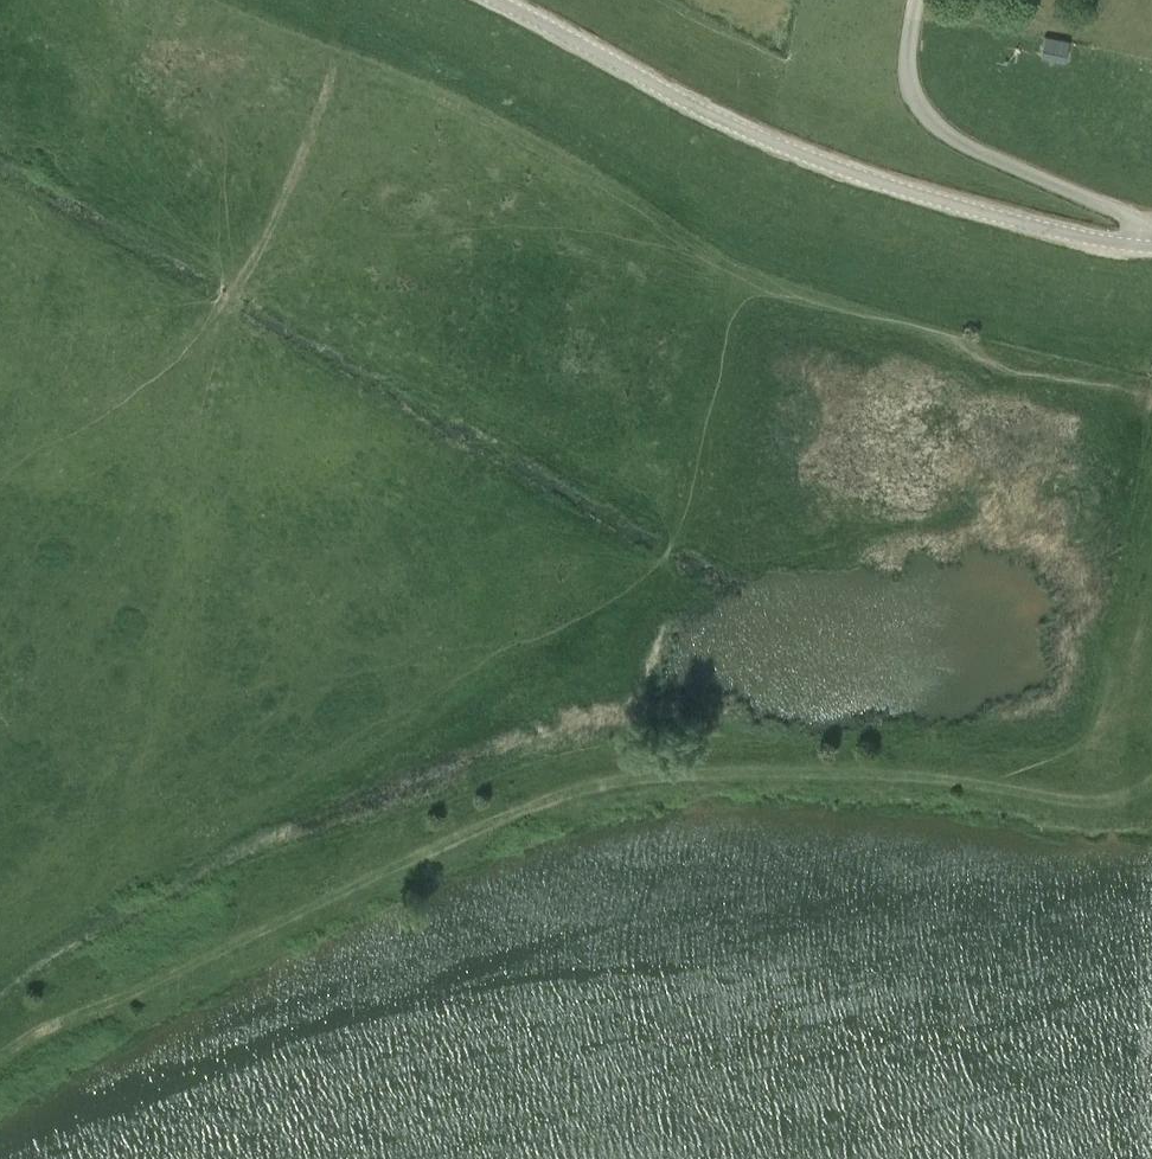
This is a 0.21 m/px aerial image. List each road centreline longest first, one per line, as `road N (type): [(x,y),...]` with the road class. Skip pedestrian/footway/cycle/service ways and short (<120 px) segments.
road 1 (track): [(1151,760),(1141,773),(1089,793),(765,767),(561,797),(146,997),(0,1080)]
road 2 (unclassified): [(1151,249),(991,218),(746,132),(490,0)]

